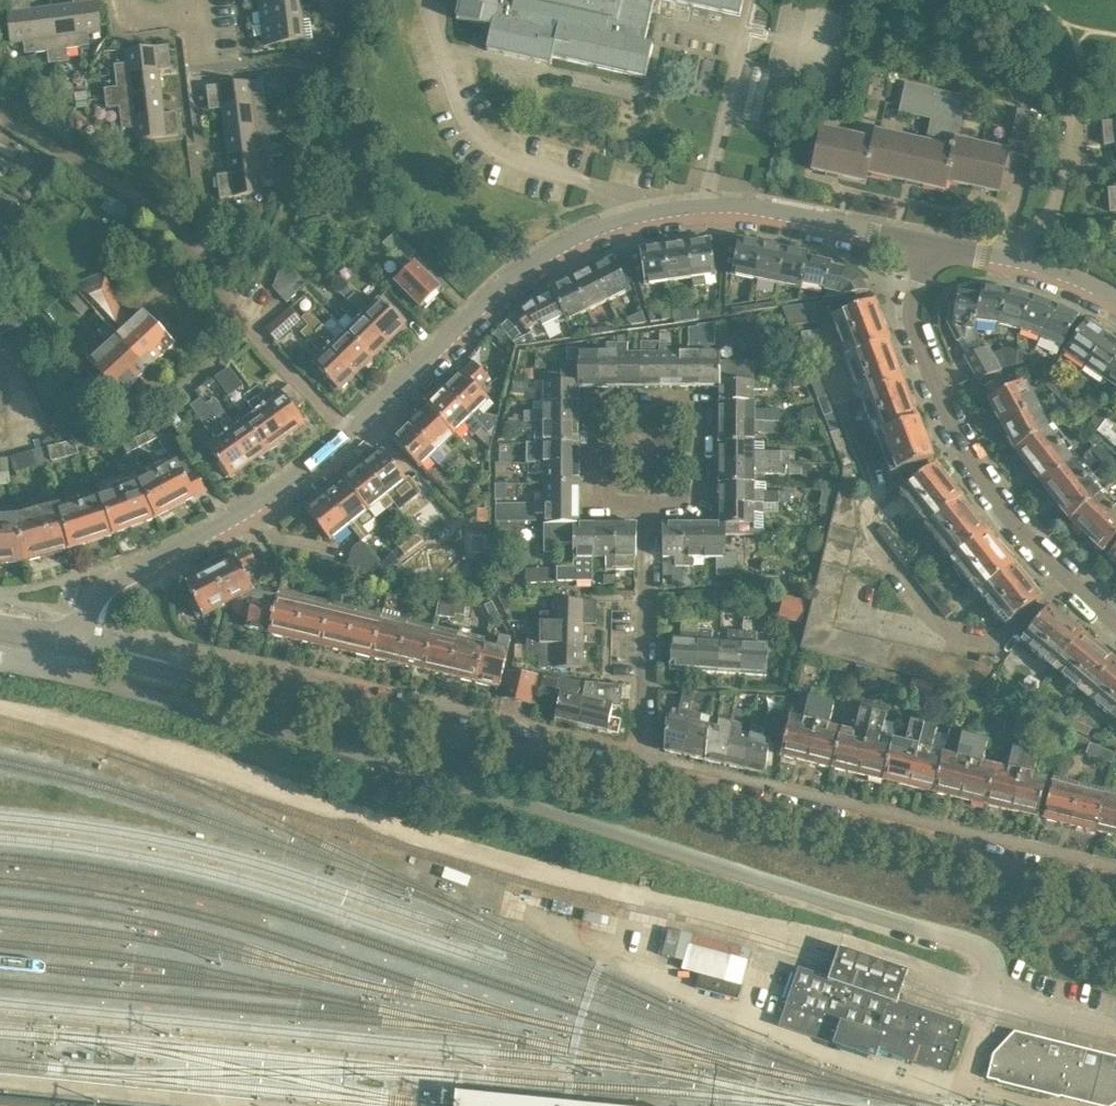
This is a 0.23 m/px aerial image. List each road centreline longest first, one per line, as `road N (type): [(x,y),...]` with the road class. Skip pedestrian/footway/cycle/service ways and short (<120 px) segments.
road 1 (tertiary): [(930,242),(728,204),(605,223),(525,264),(290,481),(124,574),(64,644)]
road 2 (tertiary): [(64,644),(282,696),(312,695),(639,782)]
road 3 (tertiary): [(639,782),(1074,887),(1115,889)]
road 4 (residential): [(930,242),(910,314),(955,431),(1020,529),(1115,624)]
road 5 (residential): [(646,503),(602,497),(601,413),(692,407),(701,424),(700,493),(687,503),(651,503)]
road 6 (residential): [(639,782),(646,503)]
road 7 (tertiary): [(1115,299),(1068,276),(930,242)]

